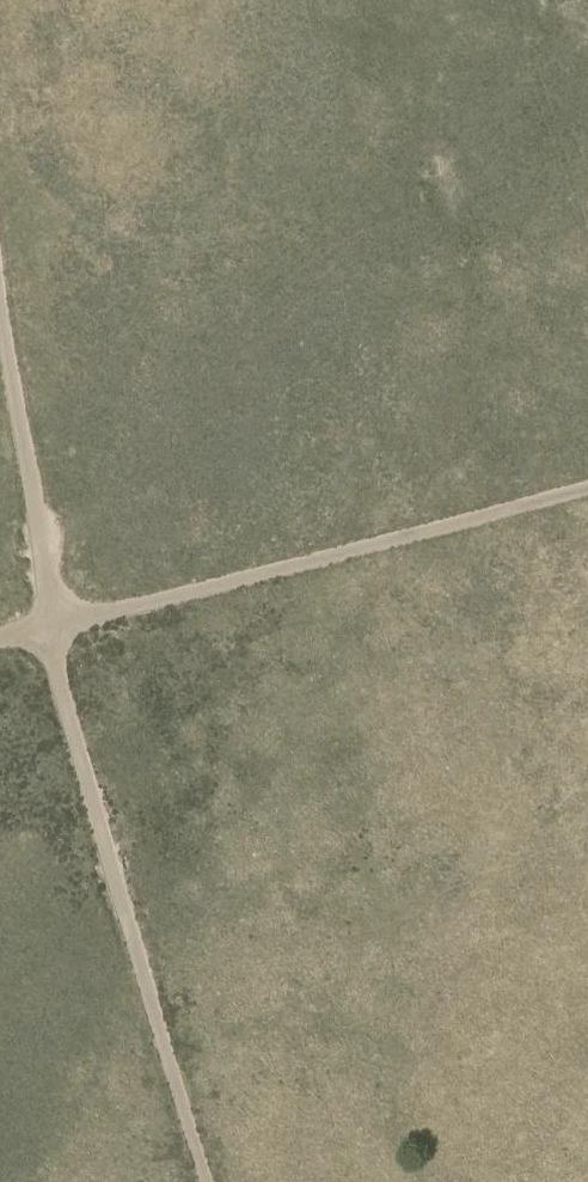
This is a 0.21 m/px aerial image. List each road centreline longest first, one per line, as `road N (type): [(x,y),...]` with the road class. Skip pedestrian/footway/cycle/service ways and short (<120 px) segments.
road 1 (track): [(54,629),(74,742),(206,1181)]
road 2 (track): [(54,629),(587,489)]
road 3 (track): [(0,317),(54,629),(0,638)]

